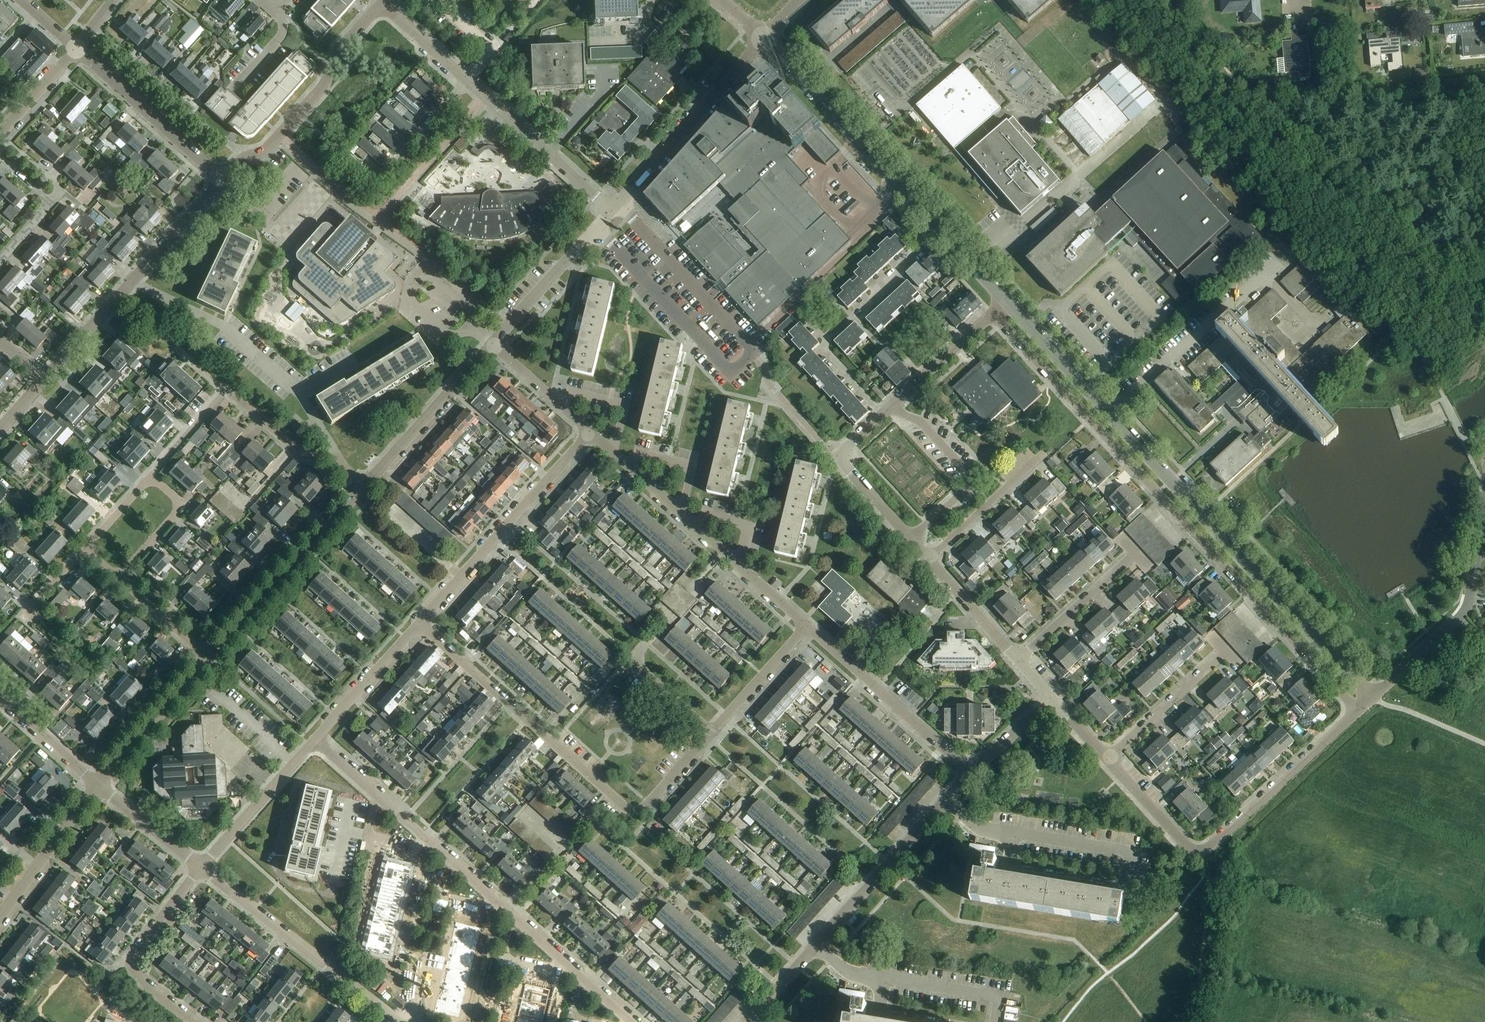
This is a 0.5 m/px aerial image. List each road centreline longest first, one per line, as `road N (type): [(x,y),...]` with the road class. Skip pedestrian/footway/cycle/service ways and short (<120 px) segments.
road 1 (unclassified): [(1006,302),(1372,698)]
road 2 (residential): [(993,314),(1357,711)]
road 3 (residential): [(420,622),(633,812),(650,805),(714,732)]
road 4 (unclassified): [(1107,760),(1188,847),(1203,850),(1357,711)]
road 5 (unclassified): [(764,39),(942,231)]
road 6 (unclassified): [(201,867),(397,1021)]
road 7 (residential): [(1014,833),(1122,853),(1119,877),(1013,860)]
road 8 (residential): [(222,180),(270,146),(382,3)]
road 9 (unclassified): [(1372,698),(1465,613),(1484,505)]
road 10 (unclassified): [(365,485),(210,660)]
road 11 (unclassified): [(764,39),(610,210)]
road 12 (residential): [(807,626),(971,774)]
road 13 (residential): [(201,867),(131,963),(195,1021)]
road 14 (residential): [(610,210),(630,217),(753,350)]
road 15 (residential): [(298,392),(226,330),(134,282)]
road 16 (residential): [(591,432),(458,578)]
road 17 (residential): [(222,180),(76,49)]
road 18 (unclassified): [(946,800),(816,945)]
road 19 (residential): [(468,81),(610,210)]
road 20 (unclassified): [(492,344),(365,485)]
road 21 (unclassified): [(610,210),(492,344)]
road 22 (residential): [(315,739),(201,867)]
road 23 (unclassified): [(210,660),(98,785)]
road 24 (unclassified): [(98,785),(0,917)]
road 25 (residential): [(1107,760),(1224,651)]
road 26 (residential): [(1019,660),(1135,553)]
road 27 (residential): [(420,622),(315,739)]
road 28 (residential): [(930,559),(1042,455)]
road 29 (residential): [(882,415),(993,314)]
road 30 (residential): [(714,732),(807,626)]
road 31 (residential): [(120,578),(183,505),(151,477)]
road 32 (residential): [(509,913),(561,851),(520,812)]
road 33 (residential): [(134,282),(222,180)]
road 34 (residential): [(930,559),(1019,660)]
road 35 (residential): [(839,460),(930,559)]
road 36 (residential): [(468,81),(377,179)]
road 37 (residential): [(44,380),(134,282)]
road 38 (residential): [(336,458),(301,453),(228,389)]
road 39 (unclassified): [(98,785),(201,867)]
road 40 (unclassified): [(98,785),(0,699)]
road 41 (residential): [(880,980),(877,1007),(972,1021)]
road 42 (residential): [(942,231),(853,315)]
road 43 (residential): [(210,660),(120,578)]

